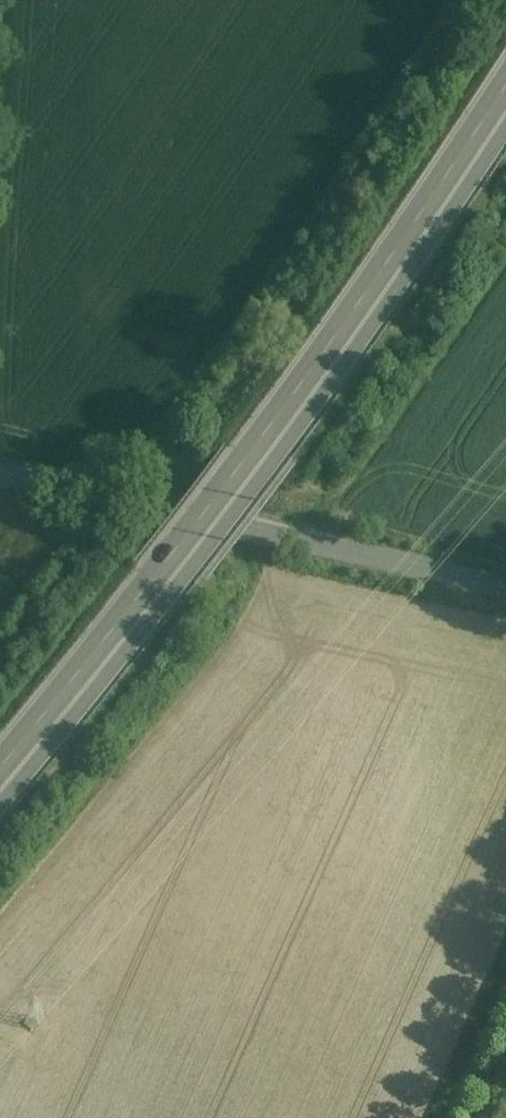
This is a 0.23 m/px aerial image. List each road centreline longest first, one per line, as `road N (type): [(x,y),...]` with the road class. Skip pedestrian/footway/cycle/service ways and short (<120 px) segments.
road 1 (trunk): [(505,101),(228,494),(0,777)]
road 2 (unclassified): [(505,590),(0,476)]

